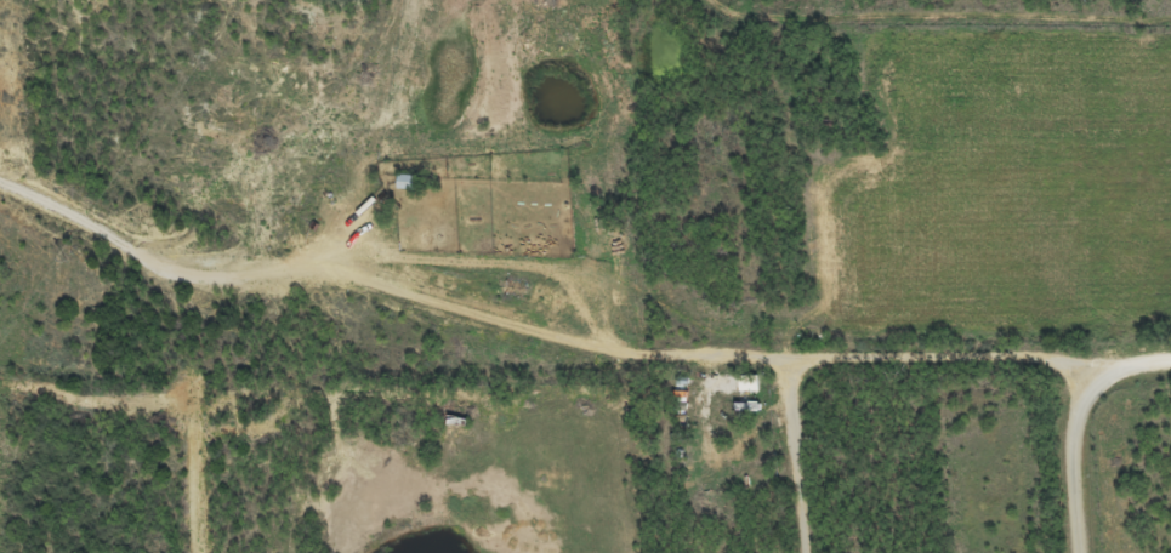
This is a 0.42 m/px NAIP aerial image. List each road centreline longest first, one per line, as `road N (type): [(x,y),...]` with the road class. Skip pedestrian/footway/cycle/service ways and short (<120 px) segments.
road 1 (residential): [(1095,380),(1046,361),(789,364),(528,348),(331,298),(197,286),(0,205)]
road 2 (residential): [(804,552),(789,364)]
road 3 (residential): [(1095,380),(1076,409),(1083,552)]

